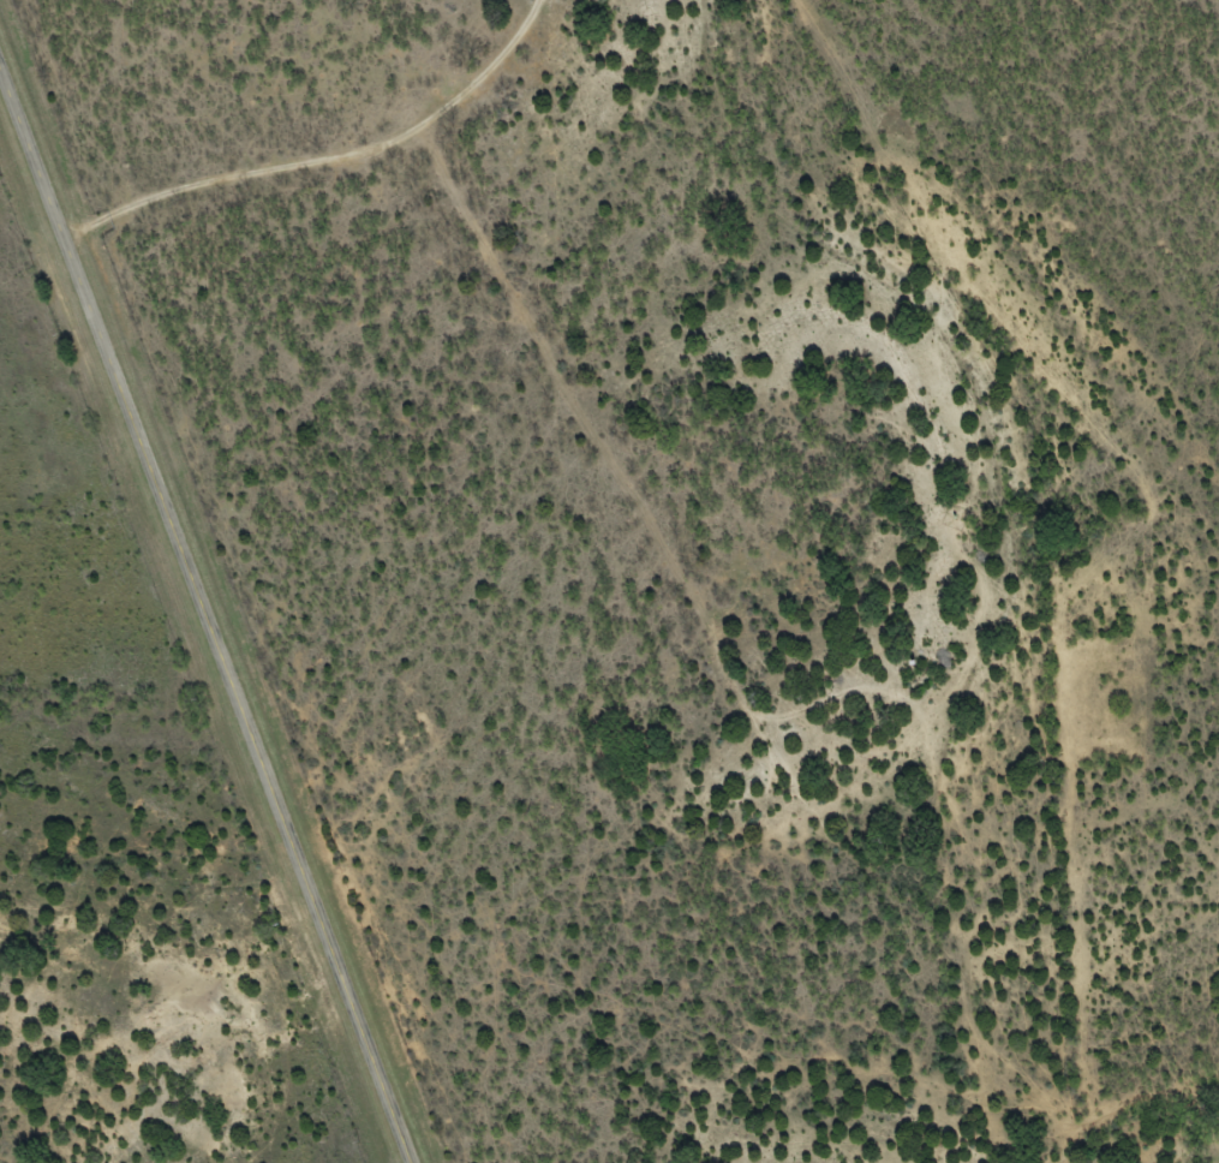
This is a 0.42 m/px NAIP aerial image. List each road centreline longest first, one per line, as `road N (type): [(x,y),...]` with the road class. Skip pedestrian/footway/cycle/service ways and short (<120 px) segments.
road 1 (tertiary): [(0,62),(414,1162)]

